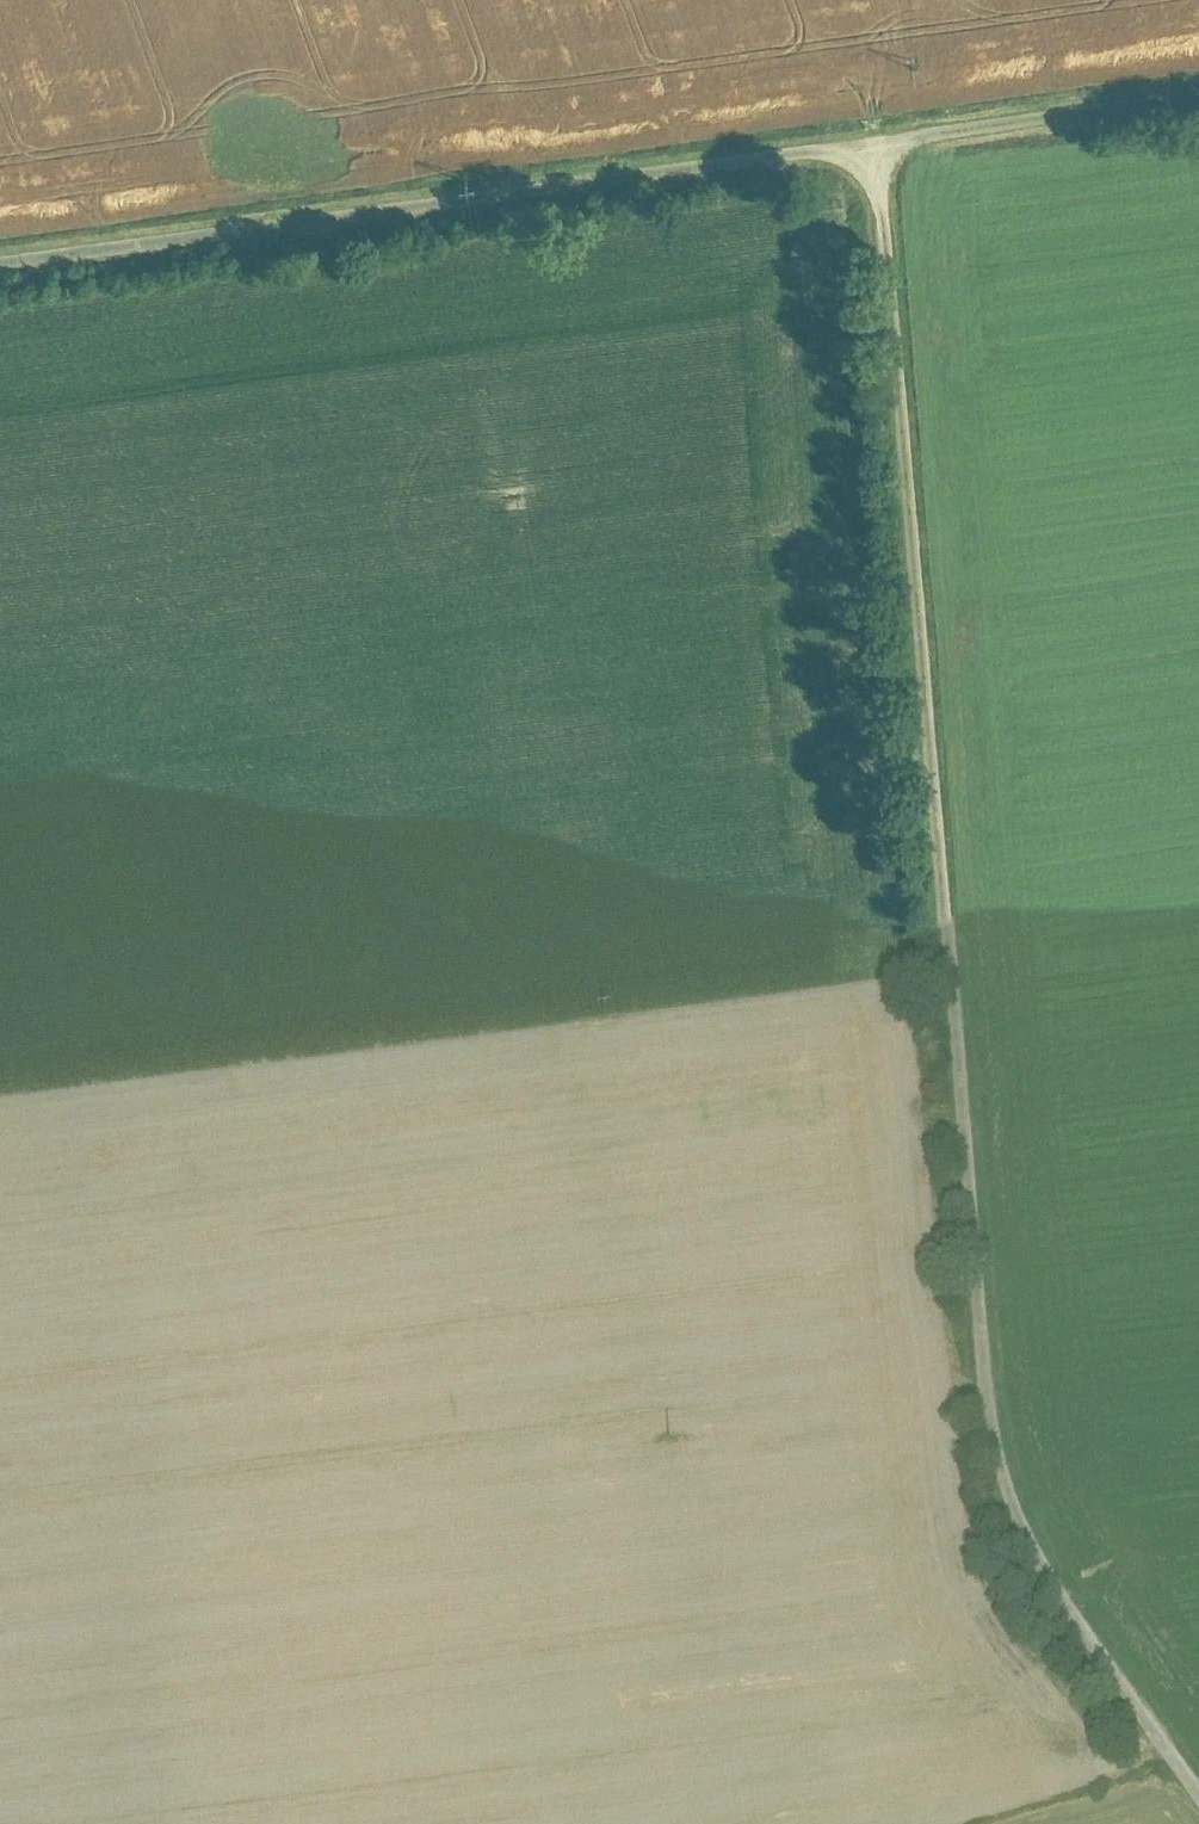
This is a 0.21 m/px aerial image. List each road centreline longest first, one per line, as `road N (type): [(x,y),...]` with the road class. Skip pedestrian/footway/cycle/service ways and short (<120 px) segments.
road 1 (residential): [(1198,1800),(1034,1552),(1007,1489),(987,1392),(880,146)]
road 2 (residential): [(880,146),(0,266)]
road 3 (residential): [(1198,99),(880,146)]

